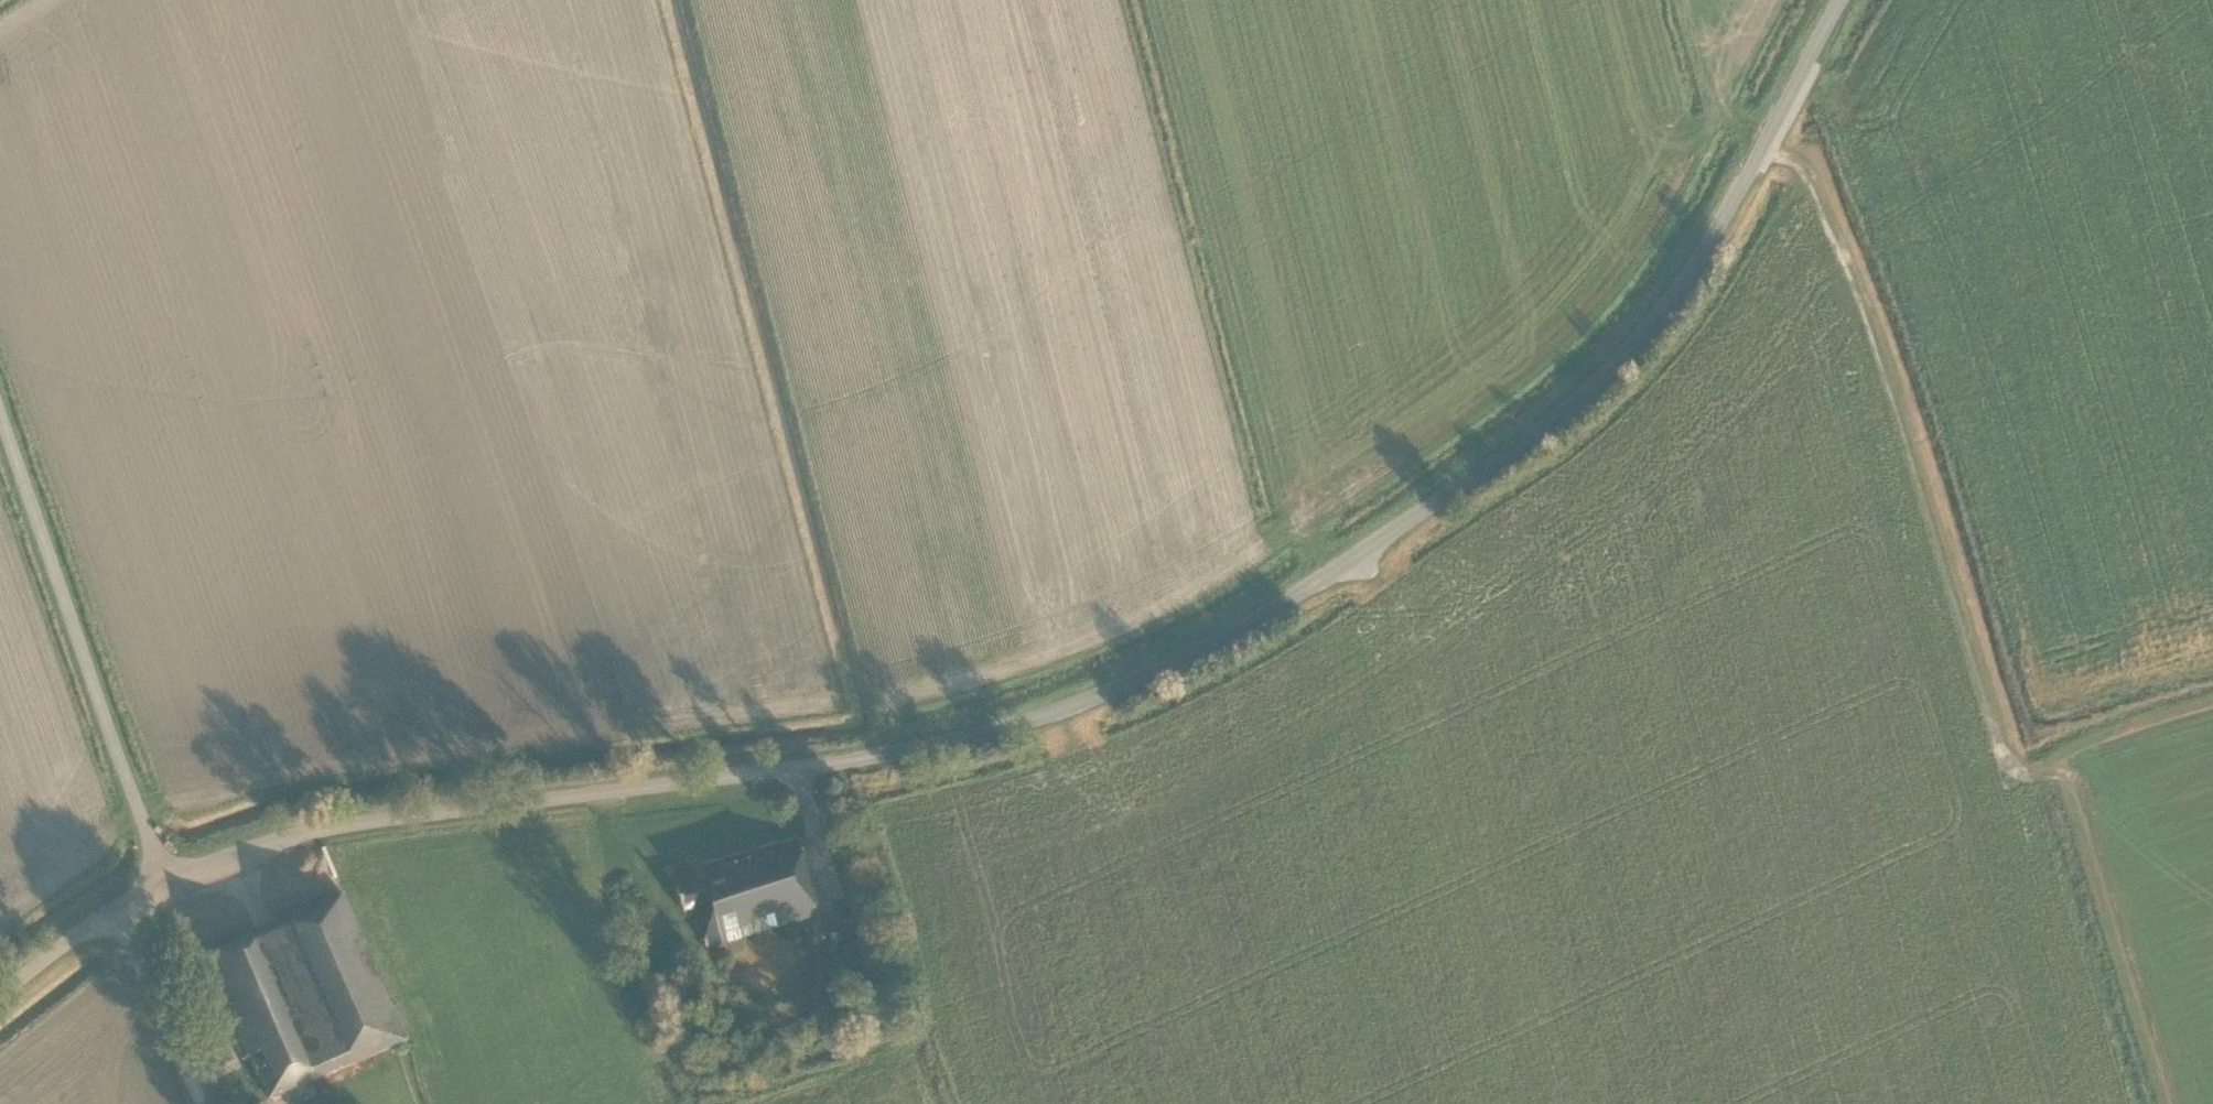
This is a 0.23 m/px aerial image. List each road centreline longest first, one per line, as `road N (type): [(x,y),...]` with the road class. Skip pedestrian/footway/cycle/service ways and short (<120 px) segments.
road 1 (unclassified): [(0,992),(103,911),(162,878),(279,840),(485,800),(858,759),(1035,718),(1170,664),(1360,553),(1527,439),(1610,368),(1677,289),(1735,200),(1843,0)]

